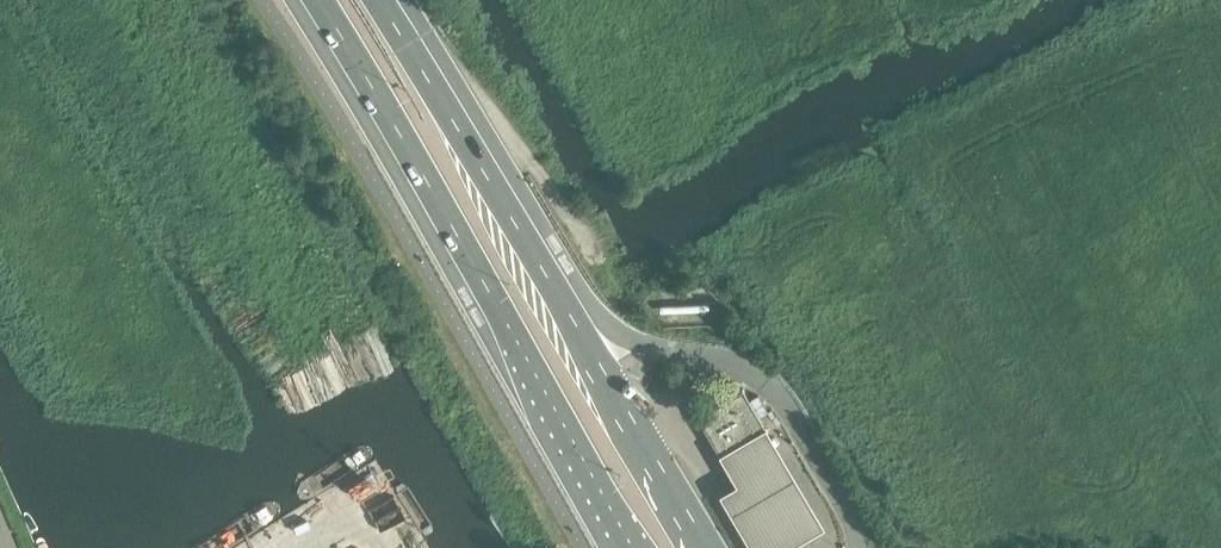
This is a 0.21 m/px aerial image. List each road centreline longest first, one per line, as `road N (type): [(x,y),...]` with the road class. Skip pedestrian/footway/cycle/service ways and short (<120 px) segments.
road 1 (primary): [(702,547),(380,0)]
road 2 (primary): [(323,0),(635,547)]

